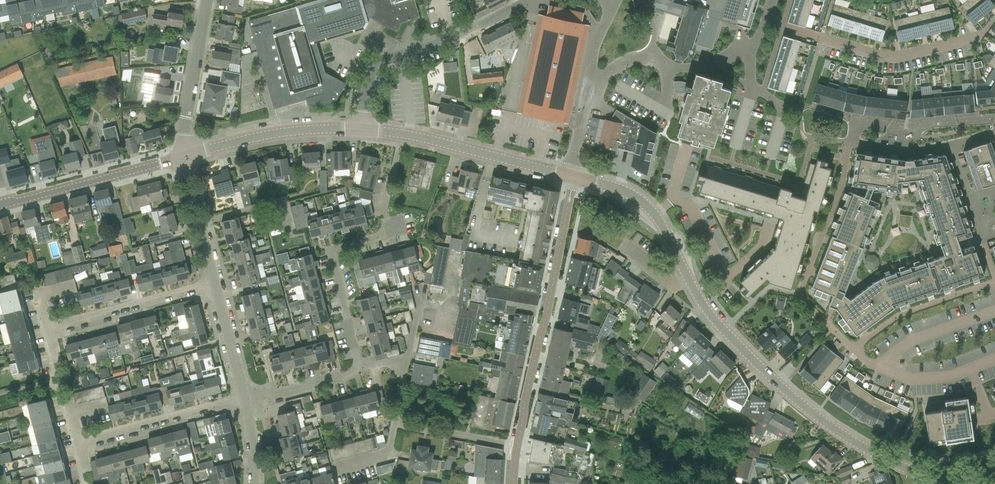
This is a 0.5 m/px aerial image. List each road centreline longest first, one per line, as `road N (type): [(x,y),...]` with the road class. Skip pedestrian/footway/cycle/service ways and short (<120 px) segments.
road 1 (residential): [(935,476),(900,465),(817,416),(728,334),(691,281)]
road 2 (residential): [(575,175),(513,483)]
road 3 (residential): [(849,142),(841,189),(799,294),(855,350)]
road 4 (residential): [(362,131),(375,67),(531,0)]
road 5 (residential): [(766,20),(890,56),(980,36)]
road 6 (residential): [(575,175),(362,131)]
road 7 (residential): [(184,155),(0,204)]
road 8 (residential): [(360,366),(337,250),(405,229)]
road 9 (residential): [(362,131),(266,134),(184,155)]
road 10 (residential): [(80,443),(247,397)]
road 11 (residential): [(49,326),(216,286)]
road 12 (residential): [(691,281),(650,209),(623,190),(575,175)]
road 13 (residential): [(855,350),(902,314),(992,283),(994,293)]
road 14 (residential): [(994,119),(865,119),(849,142)]
road 15 (residential): [(184,155),(207,0)]
road 16 (residential): [(408,358),(389,453),(333,468)]
road 17 (residential): [(855,350),(918,380),(994,360)]
road 18 (residential): [(849,142),(905,151),(994,133)]
road 19 (residential): [(662,63),(685,67),(733,56),(750,48),(766,20)]

